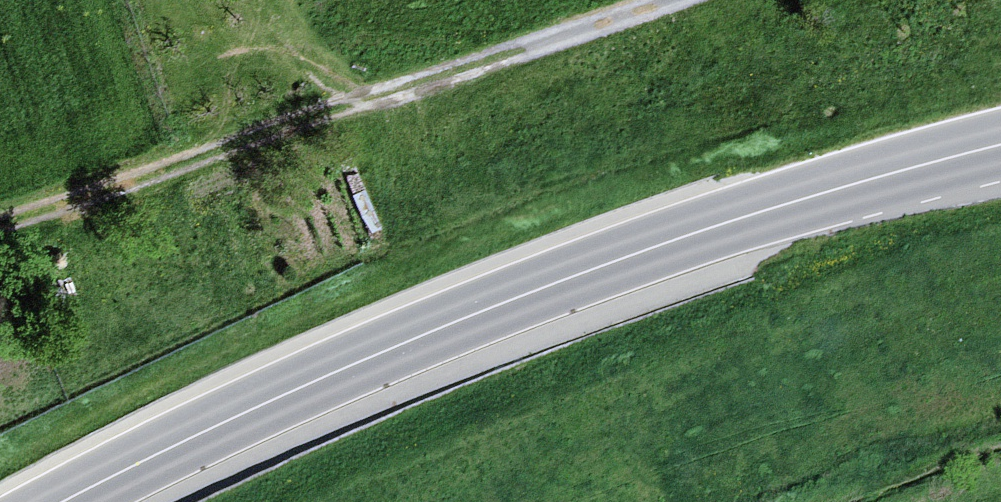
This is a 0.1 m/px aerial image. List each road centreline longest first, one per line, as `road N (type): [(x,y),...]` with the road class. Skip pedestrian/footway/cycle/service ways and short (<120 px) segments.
road 1 (tertiary): [(65,501),(360,363),(580,274),(1000,146)]
road 2 (track): [(666,0),(413,98),(0,236)]

